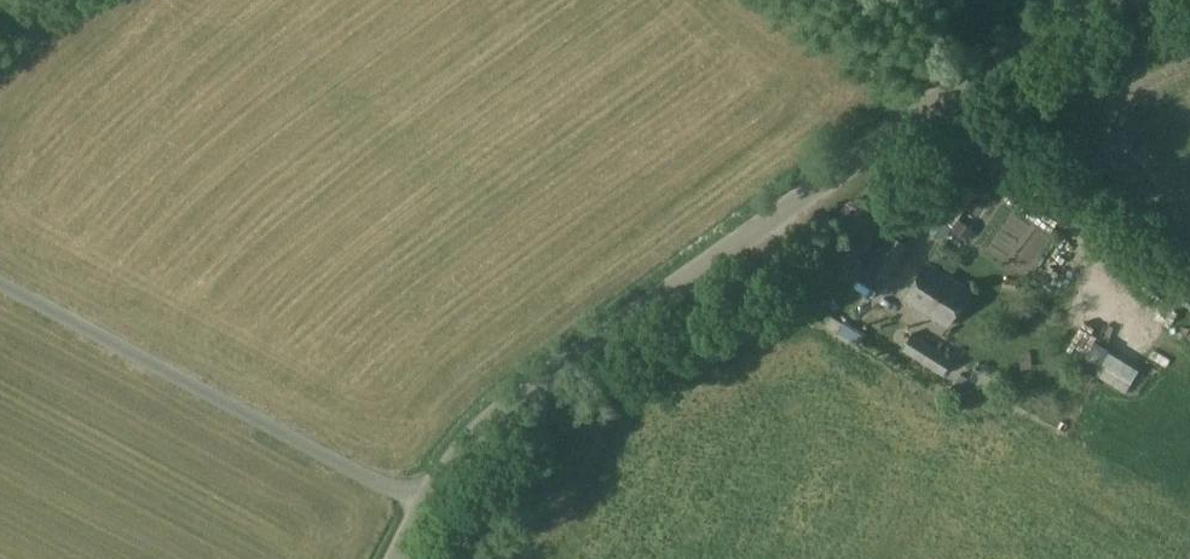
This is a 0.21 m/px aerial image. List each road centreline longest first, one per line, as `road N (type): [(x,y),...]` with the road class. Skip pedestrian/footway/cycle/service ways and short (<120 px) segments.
road 1 (unclassified): [(422,508),(454,499),(510,434),(958,100),(1144,0)]
road 2 (unclassified): [(0,287),(422,508)]

